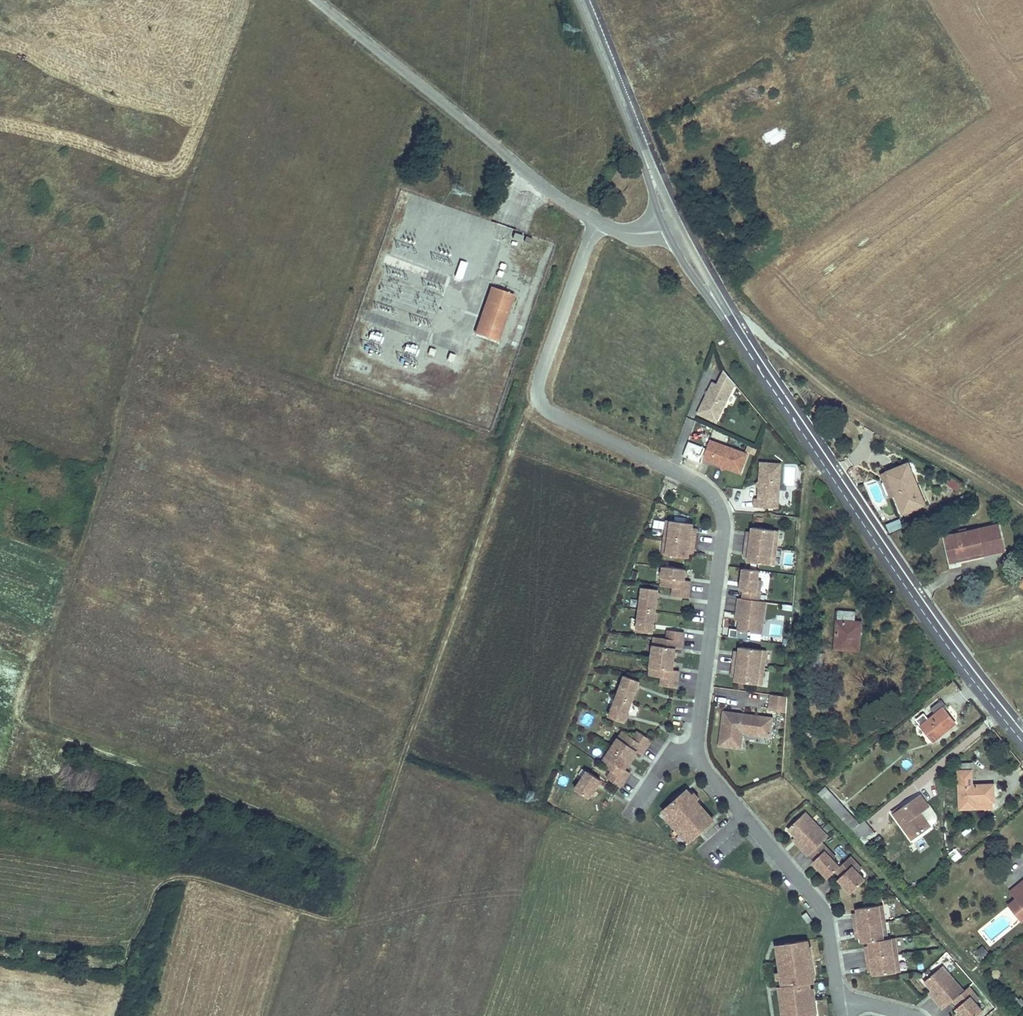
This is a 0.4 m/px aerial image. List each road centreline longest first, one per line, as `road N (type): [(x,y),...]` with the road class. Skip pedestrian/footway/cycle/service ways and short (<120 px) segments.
road 1 (residential): [(601,224),(538,381),(539,402),(713,492),(725,531),(701,764),(824,913),(840,1007)]
road 2 (track): [(115,1015),(127,948),(170,878),(192,877),(325,919),(357,898),(527,412),(539,402)]
road 3 (tertiary): [(675,230),(926,617),(1022,743)]
road 4 (track): [(373,850),(337,848),(198,783),(20,725)]
road 5 (unclassified): [(601,224),(319,0)]
road 6 (track): [(1022,506),(835,397),(750,328),(732,326)]
road 7 (tertiary): [(579,0),(675,230)]

